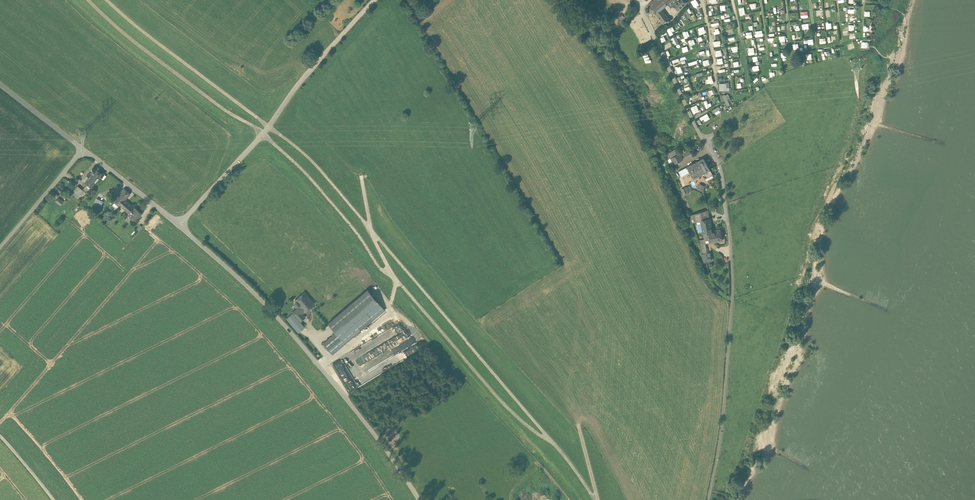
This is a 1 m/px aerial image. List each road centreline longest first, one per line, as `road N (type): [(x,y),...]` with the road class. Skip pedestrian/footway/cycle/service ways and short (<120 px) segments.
road 1 (track): [(708,499),(732,307),(723,187),(715,155),(635,0)]
road 2 (unclassified): [(420,499),(310,352),(179,225)]
road 3 (unclassified): [(376,0),(179,225)]
road 4 (track): [(392,308),(396,280),(373,233),(362,174)]
road 5 (unclassified): [(0,247),(83,149)]
road 6 (unclassified): [(179,225),(83,149)]

